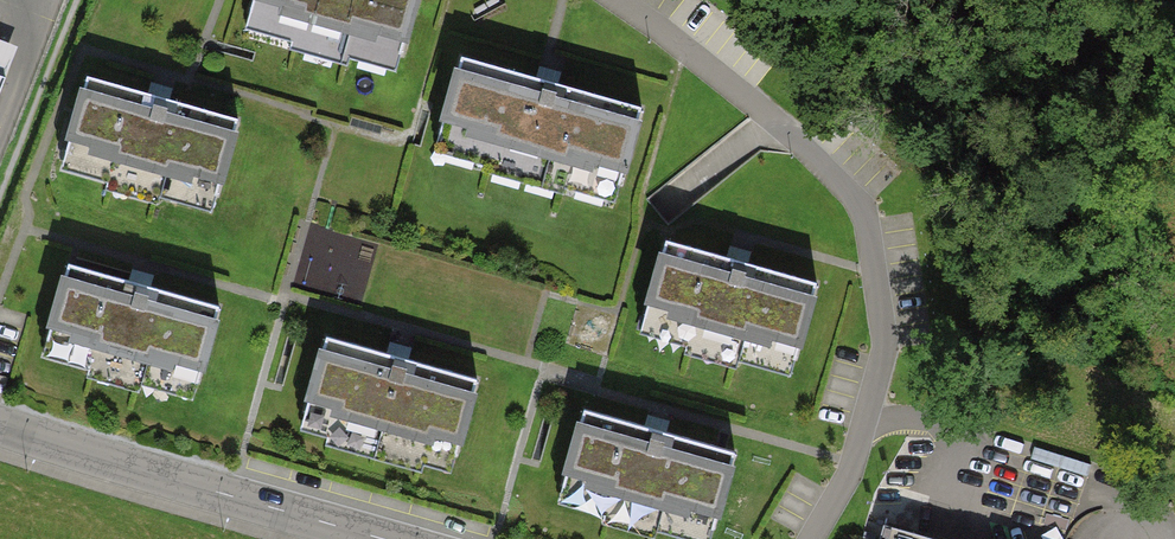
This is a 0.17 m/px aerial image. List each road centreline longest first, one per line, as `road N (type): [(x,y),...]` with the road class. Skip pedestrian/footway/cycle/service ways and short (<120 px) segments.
road 1 (residential): [(391,538),(0,422)]
road 2 (track): [(80,0),(0,196)]

